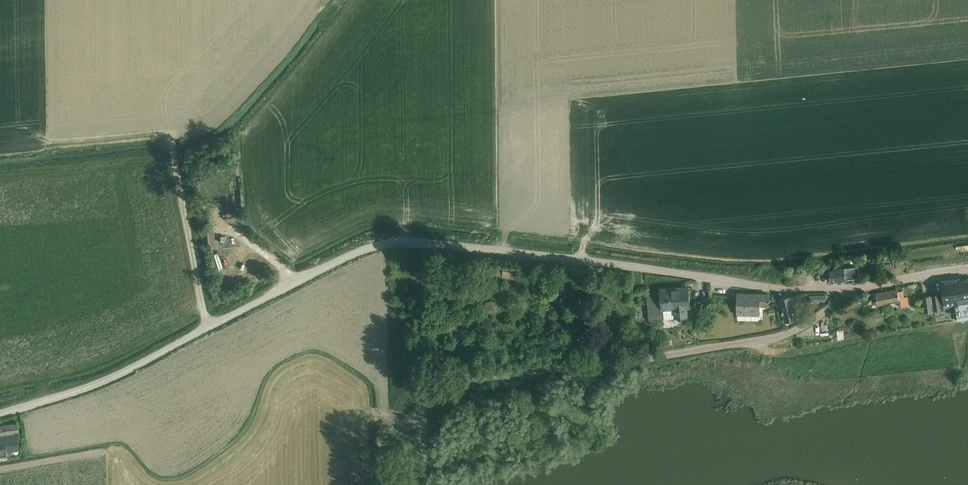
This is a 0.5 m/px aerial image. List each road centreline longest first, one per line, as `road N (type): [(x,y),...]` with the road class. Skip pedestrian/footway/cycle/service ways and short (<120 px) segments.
road 1 (unclassified): [(0,414),(101,383),(353,255),(398,243),(774,289),(854,288)]
road 2 (unclassified): [(425,484),(423,407),(439,385),(779,336),(854,288)]

